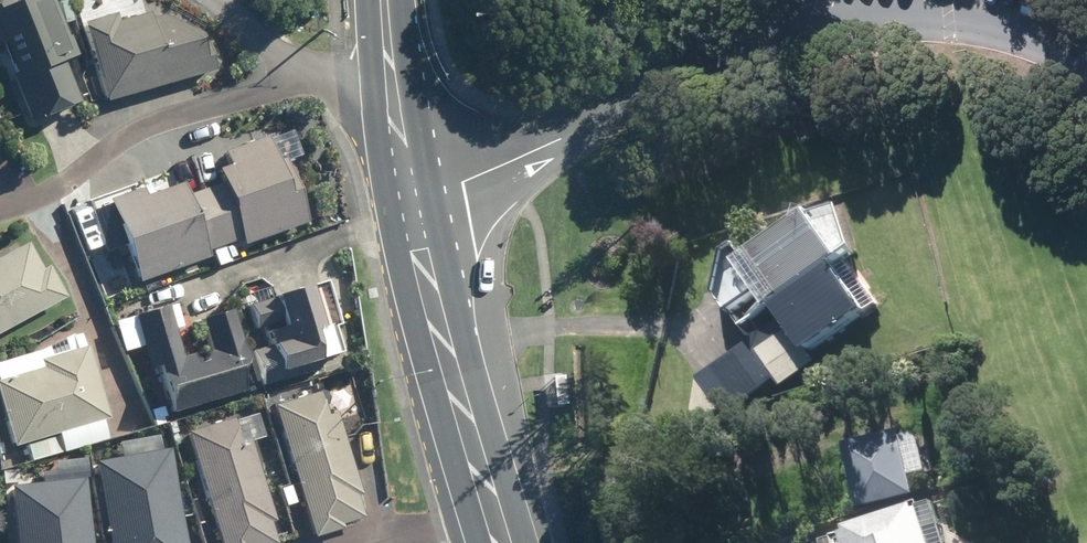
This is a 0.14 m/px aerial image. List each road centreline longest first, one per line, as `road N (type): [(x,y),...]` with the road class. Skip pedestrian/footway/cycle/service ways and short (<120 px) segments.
road 1 (primary): [(384,0),(410,202),(505,542)]

